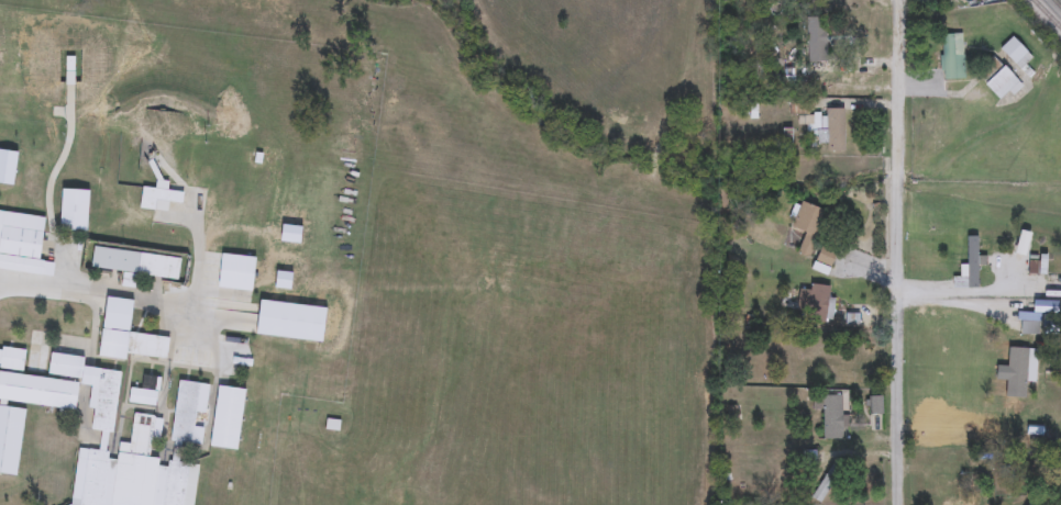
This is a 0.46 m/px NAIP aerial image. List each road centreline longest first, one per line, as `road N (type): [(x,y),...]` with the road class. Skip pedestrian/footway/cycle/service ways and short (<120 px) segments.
road 1 (residential): [(900,0),(896,504)]

